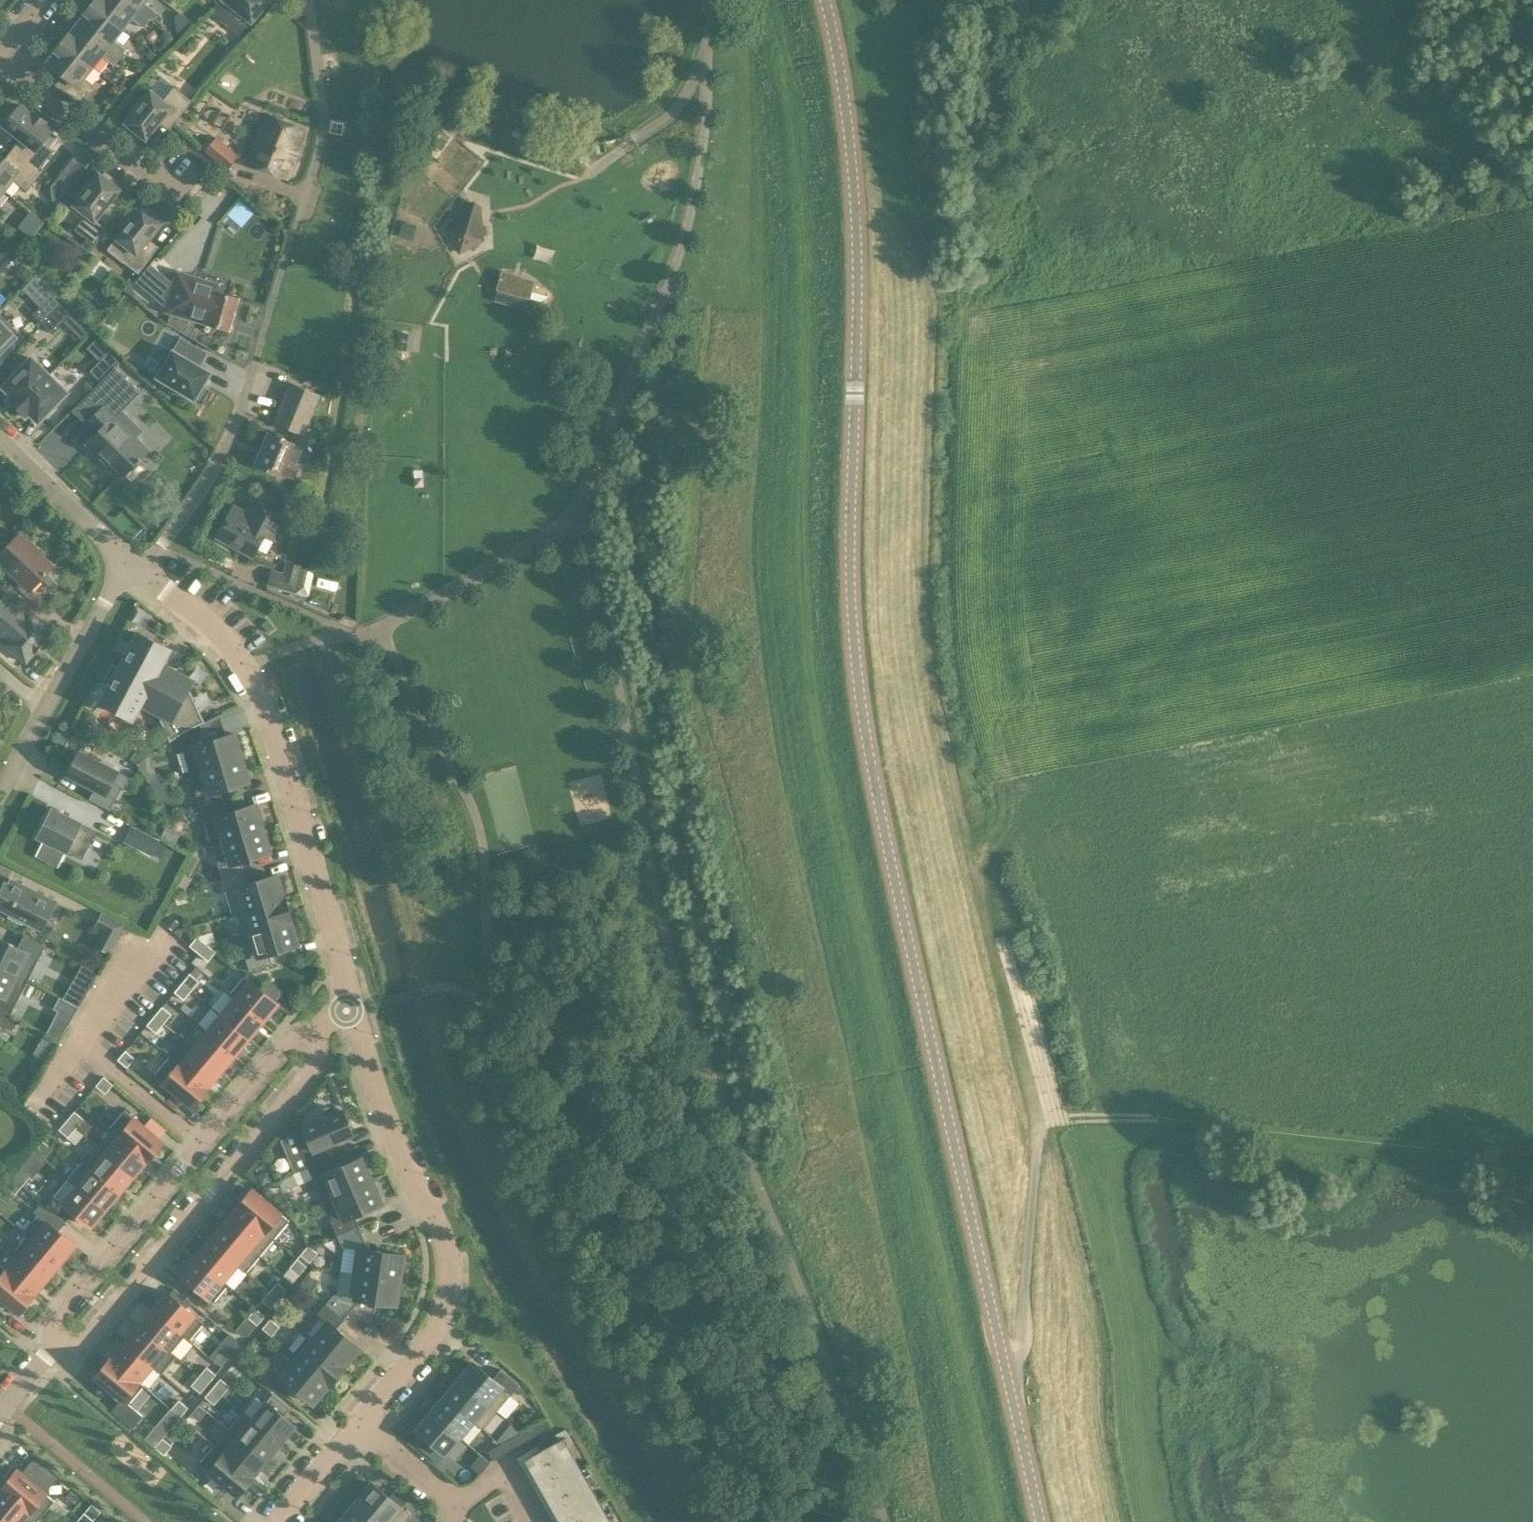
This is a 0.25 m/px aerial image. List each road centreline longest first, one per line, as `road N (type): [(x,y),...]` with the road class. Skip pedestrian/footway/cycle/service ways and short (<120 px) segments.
road 1 (tertiary): [(1040,1521),(876,798),(853,642),(856,240),(841,74),(822,0)]
road 2 (residential): [(133,553),(234,654),(259,702),(348,1002)]
road 3 (residential): [(348,1002),(402,1151),(446,1237),(448,1280),(436,1325),(355,1426)]
road 4 (track): [(1012,949),(1050,1109),(1017,1353),(1006,1371)]
road 5 (residential): [(321,1027),(318,1058),(92,1334),(51,1349)]
road 6 (residential): [(51,1349),(59,1310),(293,1040),(321,1027)]
road 7 (track): [(1166,1521),(1112,1249),(1095,1183),(1061,1120)]
road 8 (track): [(1124,1521),(1101,1412),(1095,1330),(1041,1135)]
road 9 (residential): [(0,788),(133,553)]
road 10 (residential): [(133,553),(168,539),(212,472),(255,368)]
road 11 (residential): [(189,176),(153,181),(0,65)]
road 12 (residential): [(133,553),(0,430)]
road 13 (residential): [(355,1426),(454,1502)]
road 14 (residential): [(355,1426),(275,1521)]

